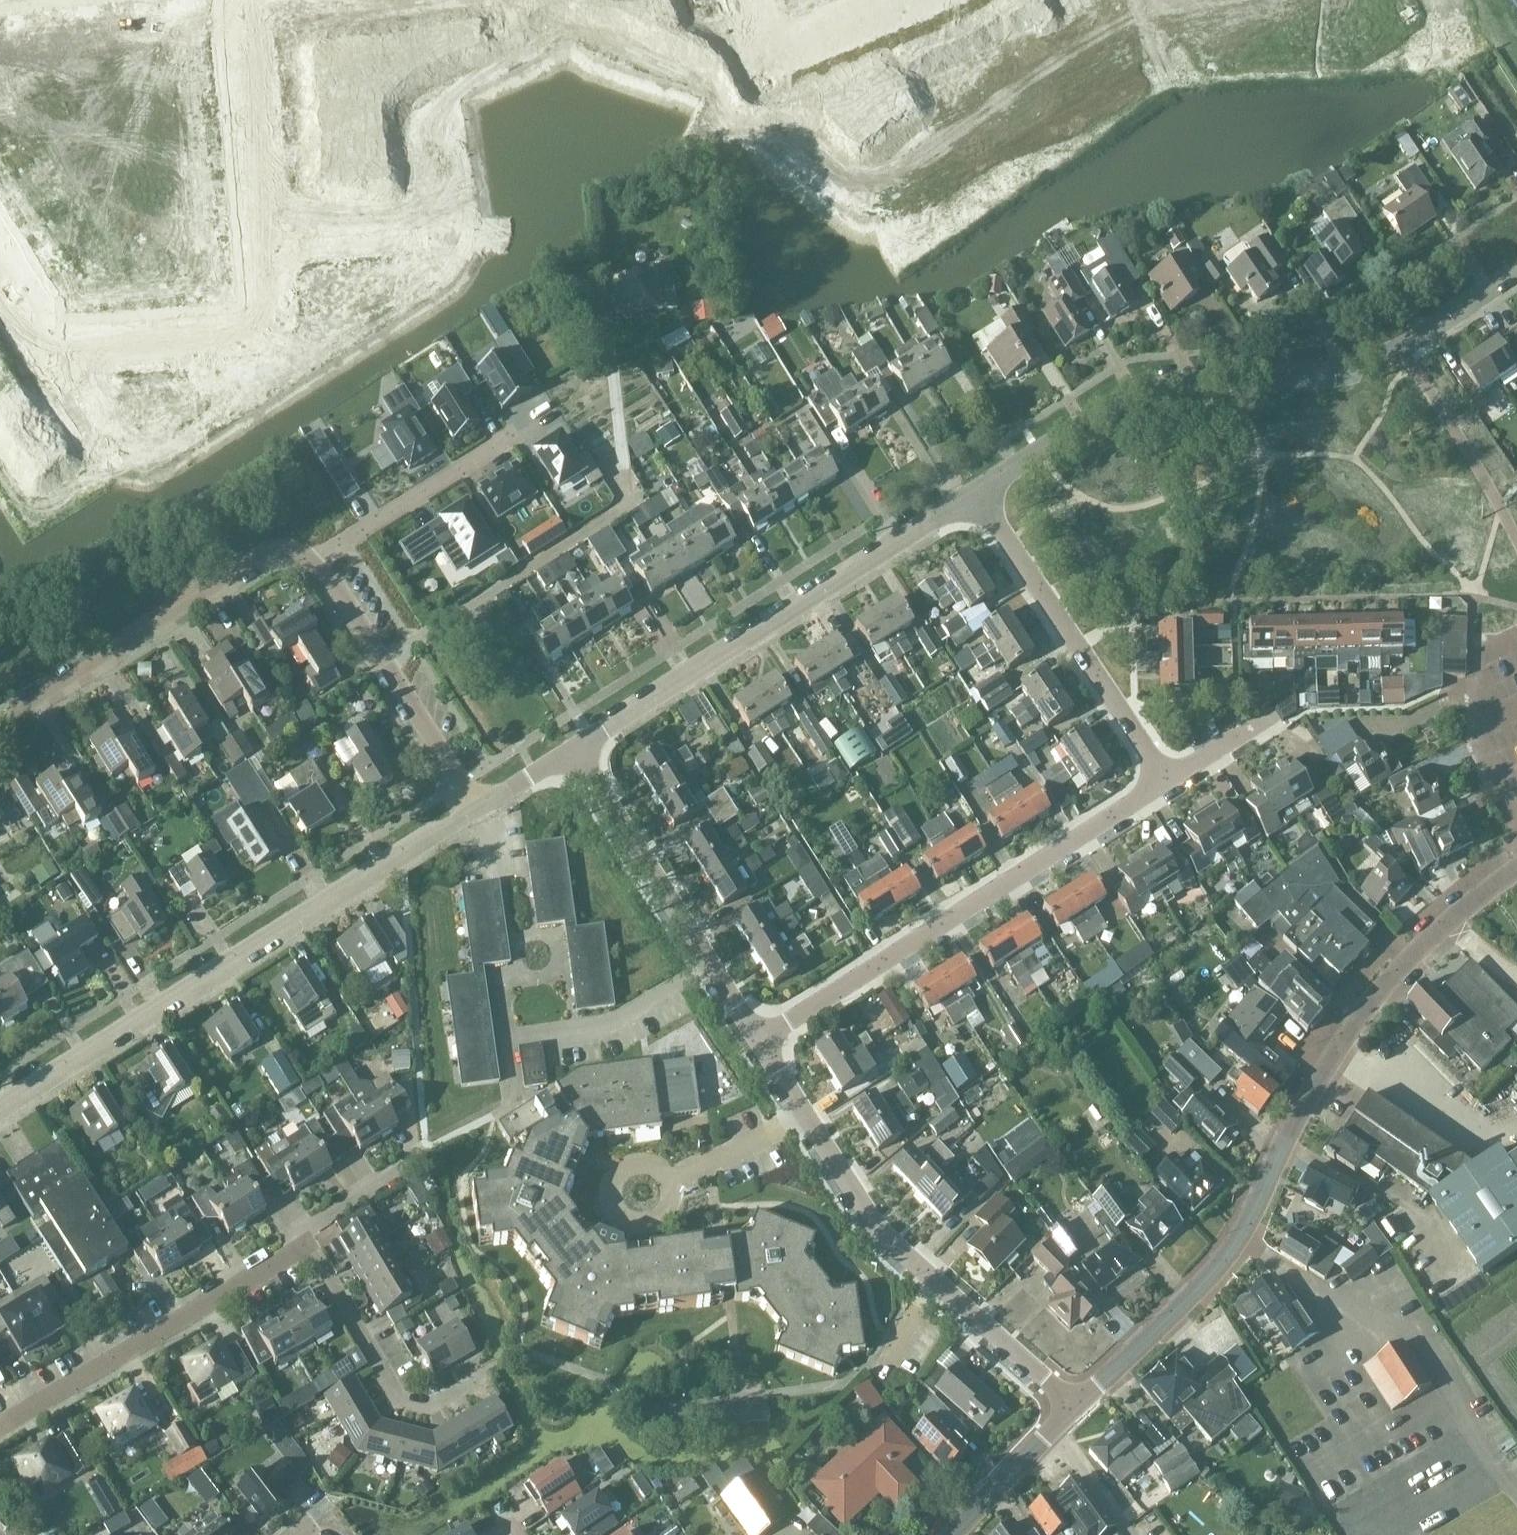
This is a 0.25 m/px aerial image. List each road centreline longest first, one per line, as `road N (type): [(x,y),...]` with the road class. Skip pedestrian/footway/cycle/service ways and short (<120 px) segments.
road 1 (tertiary): [(1075,1406),(1238,1247),(1317,1090),(1392,981),(1516,869)]
road 2 (residential): [(256,0),(271,334),(57,360),(0,275)]
road 3 (residential): [(977,492),(1130,395),(1368,362),(1400,349),(1516,270)]
road 4 (residential): [(0,1111),(474,811)]
road 5 (residential): [(1075,1406),(937,1286),(873,1217),(756,1040)]
road 6 (residential): [(756,1040),(1160,780)]
road 7 (residential): [(576,749),(977,492)]
road 8 (residential): [(311,563),(288,549),(262,553),(0,727)]
road 9 (residential): [(0,1425),(308,1245)]
road 10 (residential): [(756,1040),(576,749)]
road 11 (residential): [(1160,780),(977,492)]
road 12 (residential): [(474,811),(336,586),(311,563)]
road 13 (residential): [(484,1374),(423,1410),(397,1399),(308,1245)]
road 14 (residential): [(311,563),(514,434)]
road 15 (residential): [(743,0),(764,48),(916,0)]
road 16 (tertiary): [(953,1534),(1075,1406)]
road 17 (residential): [(308,1245),(310,1223),(423,1152)]
road 18 (residential): [(1160,780),(1268,717)]

